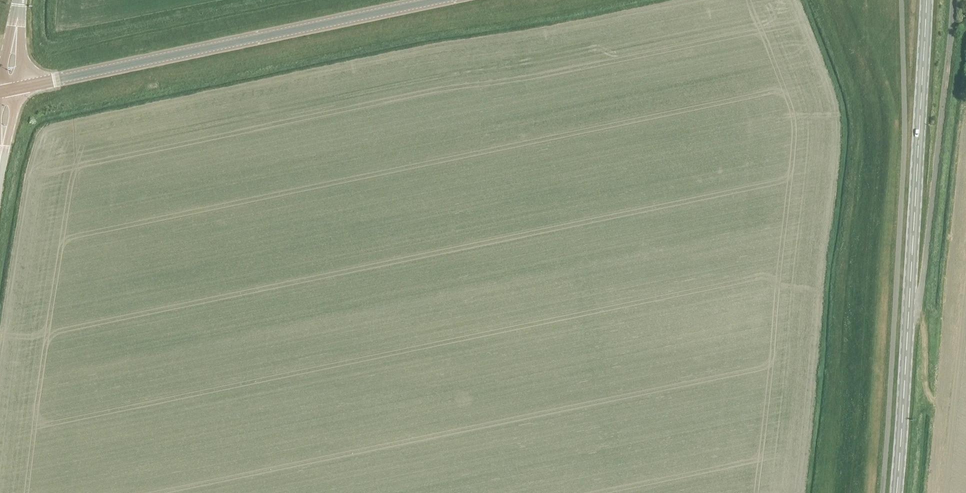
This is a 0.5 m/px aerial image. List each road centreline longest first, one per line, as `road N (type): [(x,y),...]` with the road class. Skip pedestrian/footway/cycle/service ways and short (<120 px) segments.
road 1 (secondary): [(896,492),(927,0)]
road 2 (secondary): [(16,89),(432,0)]

